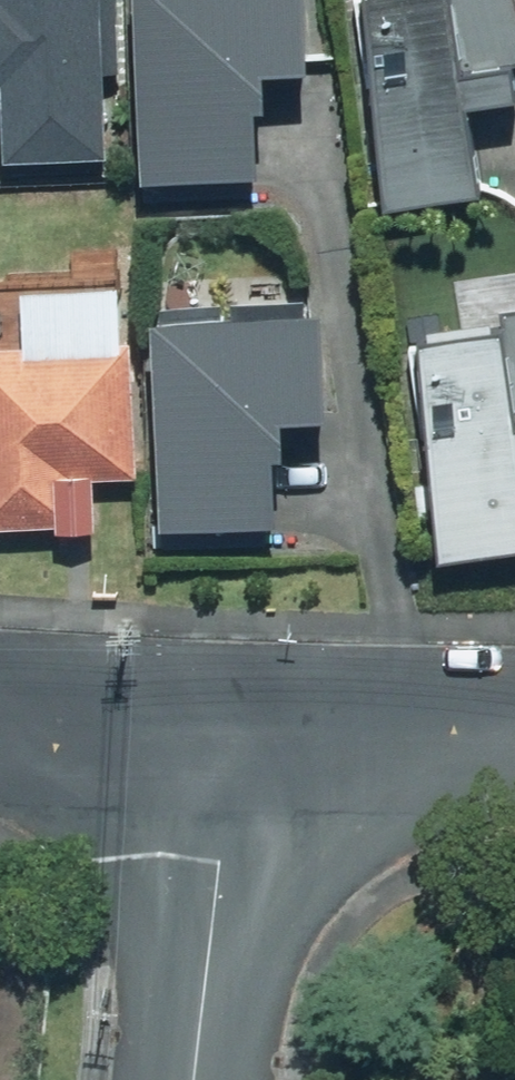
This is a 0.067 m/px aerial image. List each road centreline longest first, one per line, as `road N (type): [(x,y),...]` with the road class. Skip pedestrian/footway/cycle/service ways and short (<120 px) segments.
road 1 (residential): [(222,732),(190,1079)]
road 2 (residential): [(222,732),(514,724)]
road 3 (residential): [(0,723),(222,732)]

